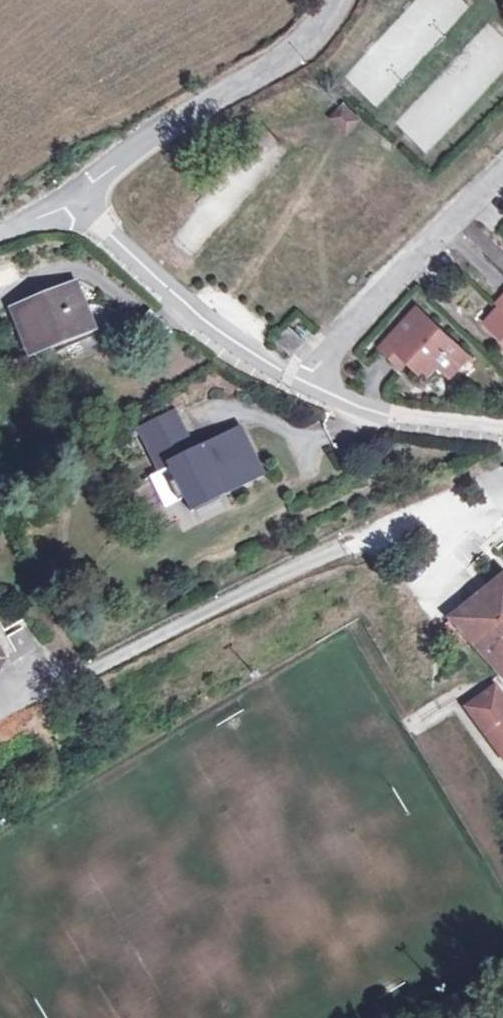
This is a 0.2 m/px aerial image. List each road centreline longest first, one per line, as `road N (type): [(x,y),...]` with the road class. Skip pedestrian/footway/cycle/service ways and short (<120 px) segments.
road 1 (unclassified): [(71,201),(173,116),(294,60),(347,0)]
road 2 (residential): [(300,387),(502,166)]
road 3 (residential): [(71,201),(156,291),(300,387)]
road 4 (residential): [(300,387),(440,429),(502,435)]

